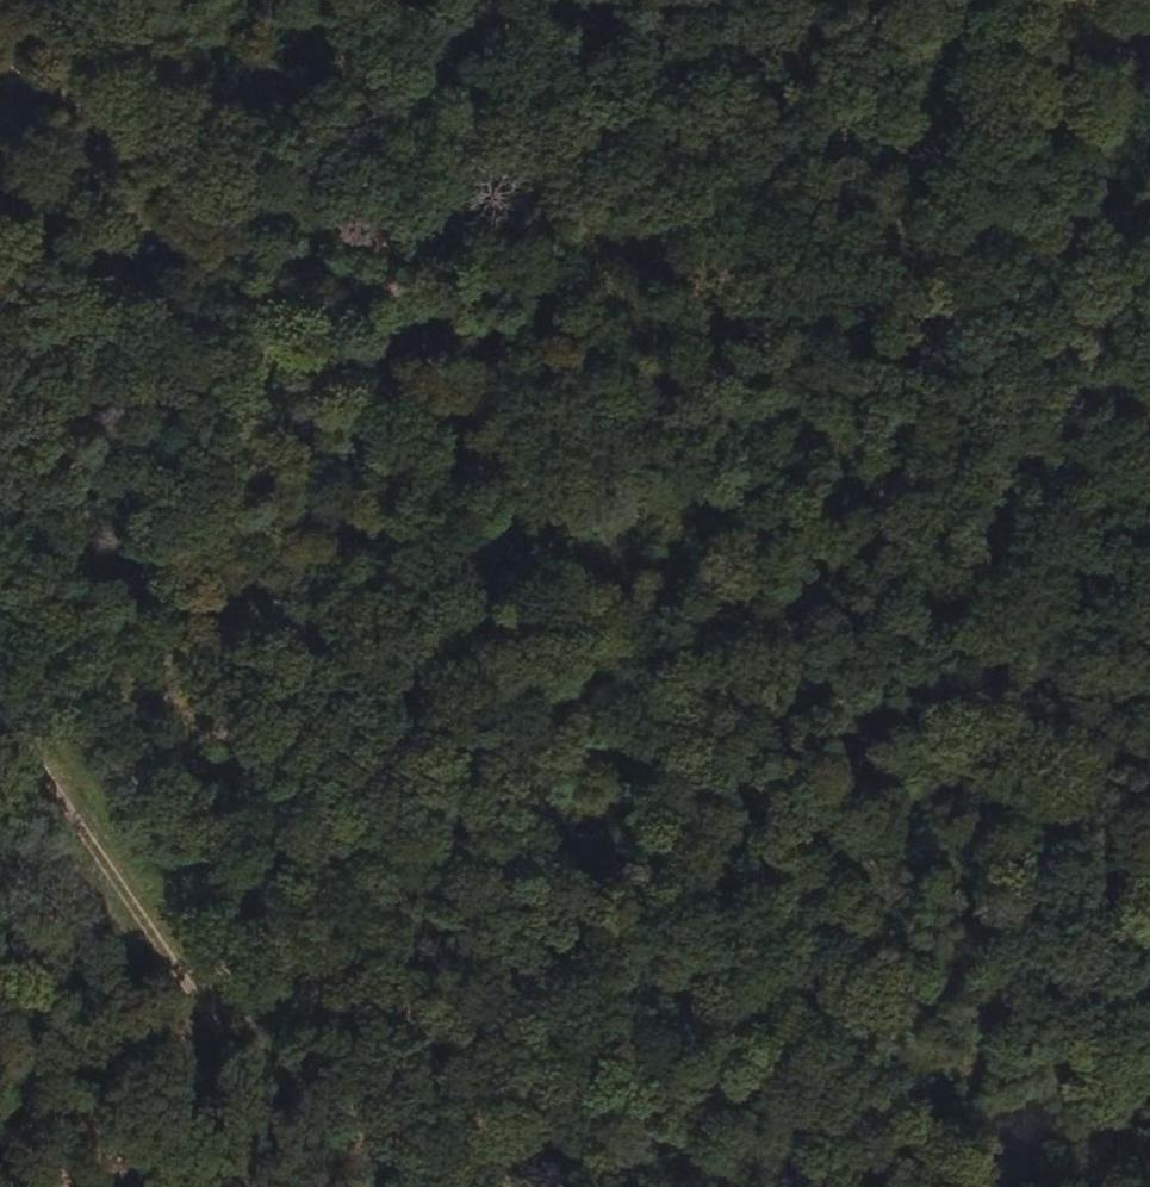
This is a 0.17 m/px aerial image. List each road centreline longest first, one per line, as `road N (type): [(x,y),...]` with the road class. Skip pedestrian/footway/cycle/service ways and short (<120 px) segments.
road 1 (track): [(0,706),(331,1186)]

